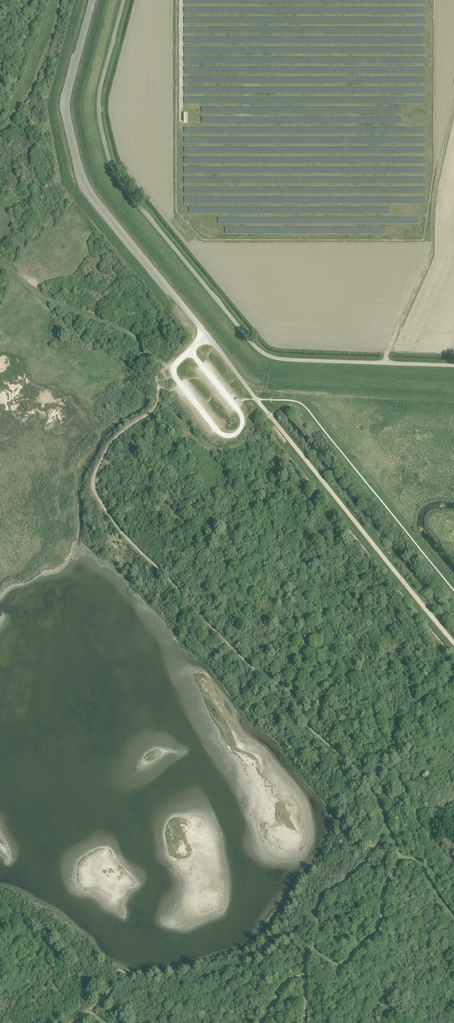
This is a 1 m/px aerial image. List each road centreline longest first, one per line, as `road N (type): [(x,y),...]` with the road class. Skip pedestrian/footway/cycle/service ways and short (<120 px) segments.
road 1 (unclassified): [(453,365),(282,359),(255,346),(109,159),(99,99),(124,0)]
road 2 (track): [(387,828),(366,781),(307,725),(283,684),(230,644),(123,533),(93,487),(110,444),(152,410),(158,393)]
road 3 (unclassified): [(269,415),(83,181),(67,110),(93,0)]
road 4 (track): [(383,363),(431,254),(453,104)]
road 5 (track): [(166,366),(141,352),(133,336),(43,297),(0,265)]
road 6 (track): [(400,856),(377,930),(348,960),(334,964),(312,948)]
road 7 (track): [(387,828),(362,863),(319,899),(312,948)]
road 8 (track): [(0,129),(33,88),(60,0)]

